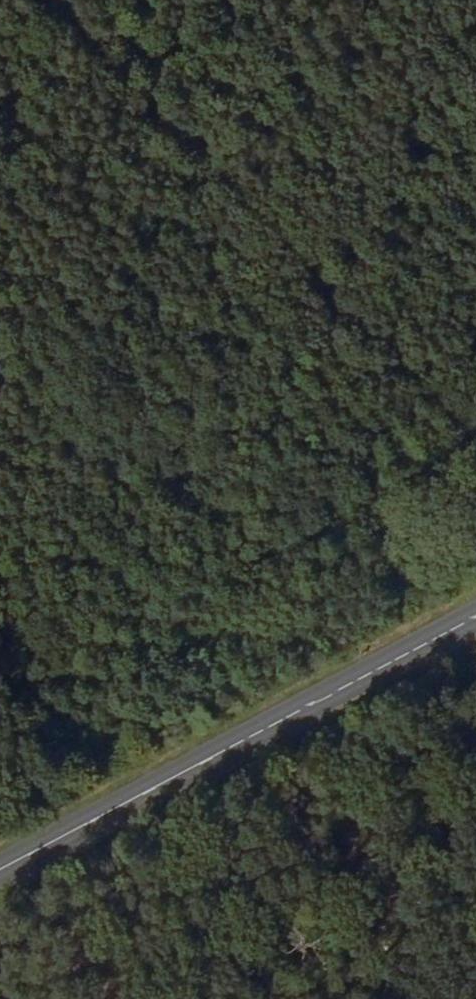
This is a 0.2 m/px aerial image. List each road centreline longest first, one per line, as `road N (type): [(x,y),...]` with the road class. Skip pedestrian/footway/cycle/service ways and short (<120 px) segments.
road 1 (track): [(475,439),(44,0)]
road 2 (secondary): [(0,871),(475,620)]

